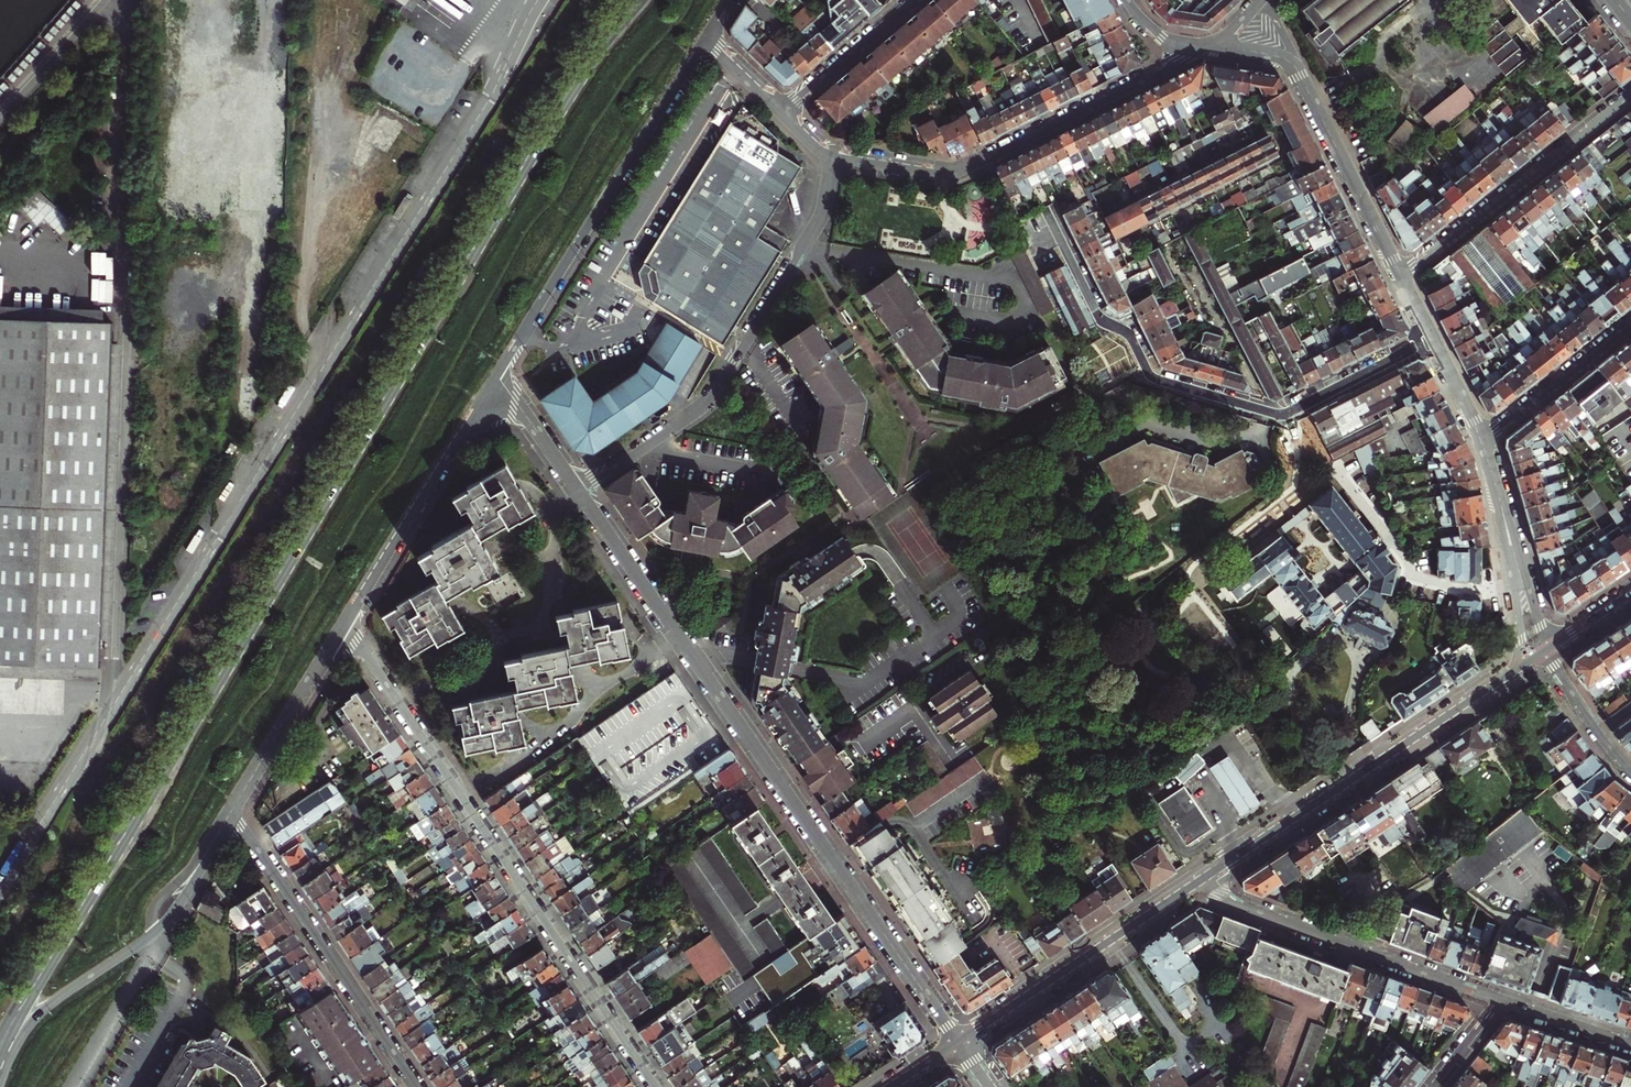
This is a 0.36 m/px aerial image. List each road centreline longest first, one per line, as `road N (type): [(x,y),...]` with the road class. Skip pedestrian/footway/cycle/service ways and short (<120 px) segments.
road 1 (primary): [(631,0),(579,71),(17,1015)]
road 2 (residential): [(579,493),(959,1042)]
road 3 (residential): [(656,1086),(343,627)]
road 4 (residential): [(1433,336),(1278,415),(1155,378),(1129,335),(1102,320),(1058,227),(1043,234)]
road 5 (residential): [(834,155),(820,220),(711,399),(579,493)]
road 6 (residential): [(493,385),(707,38)]
road 7 (residential): [(834,155),(965,168),(1204,46)]
road 8 (tertiary): [(1526,663),(1209,876)]
road 9 (residential): [(230,814),(416,1086)]
road 10 (residential): [(1209,876),(1237,906),(1500,1000)]
road 11 (tertiary): [(1209,876),(959,1042)]
road 12 (residential): [(1402,277),(1630,93)]
road 13 (residential): [(343,627),(493,385)]
road 14 (residential): [(1402,277),(1296,69)]
road 15 (residential): [(343,627),(230,814)]
road 16 (residential): [(0,1063),(44,1009),(153,935)]
road 17 (residential): [(1630,322),(1483,439)]
road 18 (residential): [(910,0),(781,112)]
road 19 (residential): [(1502,505),(1526,663)]
road 20 (residential): [(1549,648),(1502,505)]
road 21 (residential): [(1630,770),(1549,648)]
road 22 (residential): [(493,385),(516,401),(579,493)]
road 23 (residential): [(1500,1000),(1630,1044)]
road 24 (residential): [(216,838),(156,905),(153,935)]

